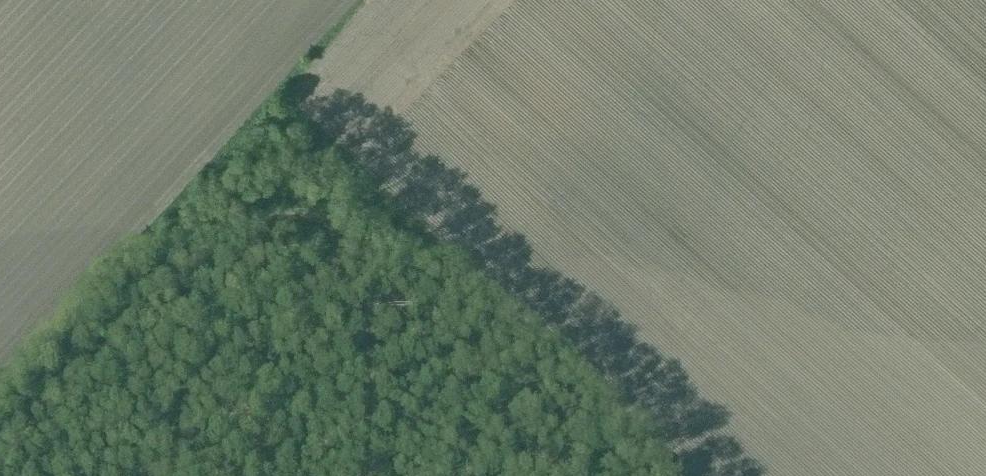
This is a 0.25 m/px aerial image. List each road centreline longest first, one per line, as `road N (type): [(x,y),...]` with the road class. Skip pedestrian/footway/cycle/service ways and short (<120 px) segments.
road 1 (track): [(0,456),(221,233),(259,218),(322,217),(334,229),(328,269),(304,300),(213,376),(145,475)]
road 2 (track): [(366,475),(370,348),(354,295)]

